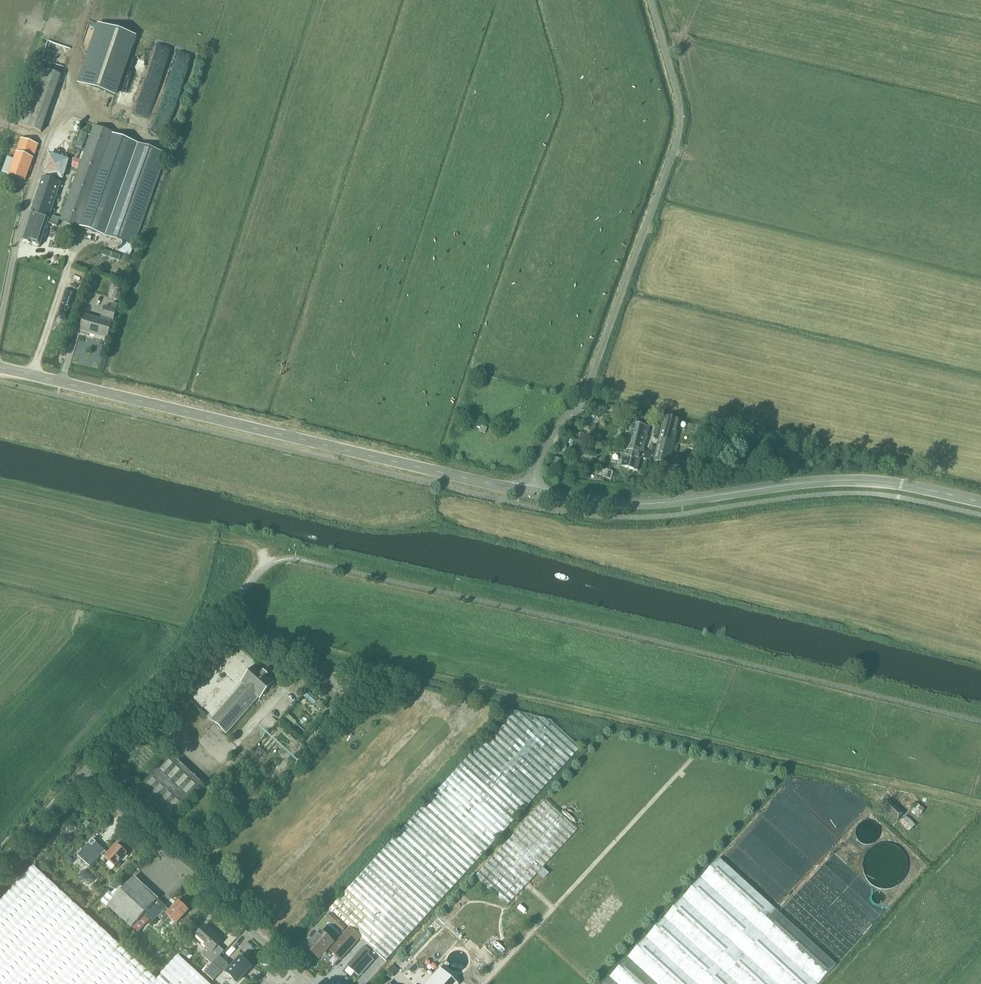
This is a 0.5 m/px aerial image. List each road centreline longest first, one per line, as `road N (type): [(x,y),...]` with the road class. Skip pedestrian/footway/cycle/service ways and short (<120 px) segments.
road 1 (tertiary): [(528,492),(0,368)]
road 2 (unclassified): [(528,492),(547,444),(590,383),(673,152),(677,96),(650,0)]
road 3 (tertiary): [(980,502),(843,482),(670,504),(528,492)]
road 4 (unclassified): [(306,983),(81,777)]
road 5 (track): [(0,491),(265,555)]
road 6 (residential): [(571,801),(749,967)]
road 7 (track): [(44,150),(92,0)]
road 8 (unclassified): [(0,867),(81,777)]

